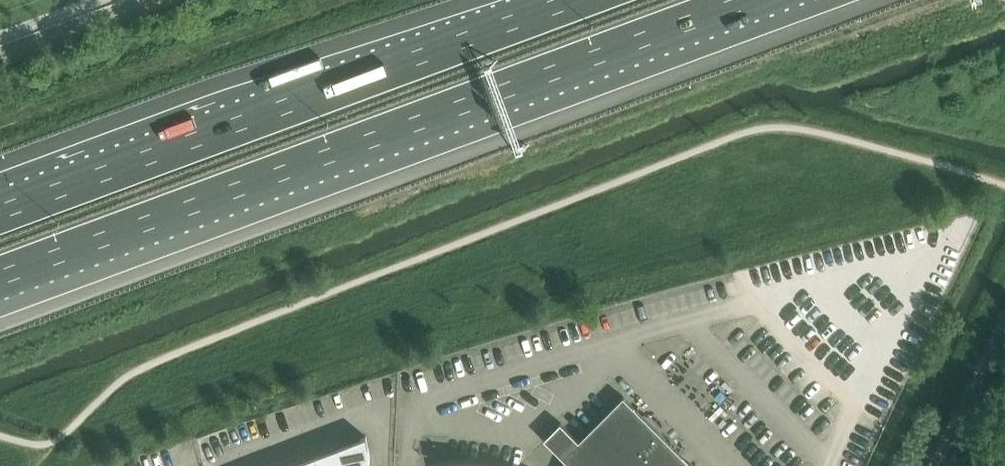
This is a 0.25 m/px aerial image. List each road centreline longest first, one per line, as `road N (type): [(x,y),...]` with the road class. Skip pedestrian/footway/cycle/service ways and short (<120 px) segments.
road 1 (motorway): [(0,279),(755,0)]
road 2 (motorway): [(574,0),(0,211)]
road 3 (unclassified): [(0,57),(157,0)]

